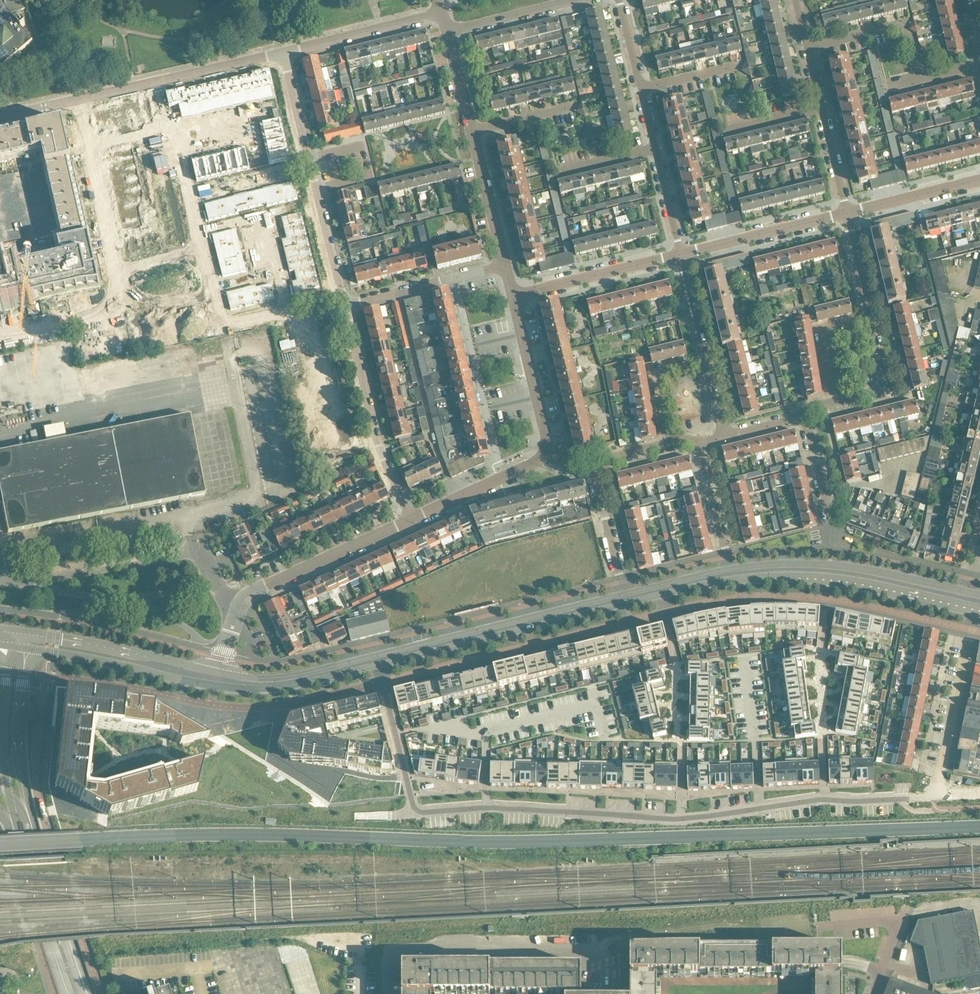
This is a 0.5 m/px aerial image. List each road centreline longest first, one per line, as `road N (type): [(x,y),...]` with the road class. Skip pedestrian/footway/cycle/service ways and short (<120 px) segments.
road 1 (residential): [(378,665),(421,812),(495,807),(676,819),(824,799),(979,793)]
road 2 (tertiary): [(9,648),(6,785),(71,993)]
road 3 (tertiary): [(90,993),(22,789),(25,650)]
road 4 (residential): [(0,117),(282,52)]
road 5 (residential): [(238,608),(200,553),(21,583),(0,579)]
road 6 (residential): [(343,305),(282,52)]
road 7 (secondary): [(624,593),(376,655)]
road 8 (secondary): [(378,665),(626,604)]
road 9 (secondary): [(737,579),(851,582),(975,610)]
road 10 (secondary): [(968,592),(854,567),(730,568)]
road 11 (residential): [(410,519),(378,449),(343,305)]
road 12 (residential): [(130,346),(343,305)]
road 13 (secondary): [(218,673),(19,633)]
road 14 (residential): [(238,608),(260,588),(410,519)]
road 15 (secondary): [(25,650),(214,686)]
road 16 (residential): [(511,296),(681,254)]
road 17 (residential): [(940,779),(975,610)]
road 18 (residential): [(681,254),(847,213)]
road 19 (secondary): [(214,686),(274,689),(378,665)]
road 20 (residential): [(343,305),(503,266)]
road 21 (residential): [(541,456),(545,431),(511,296)]
road 22 (residential): [(282,52),(440,12)]
road 23 (residential): [(130,346),(121,309),(0,337)]
road 24 (secondary): [(376,655),(272,678),(218,673)]
road 25 (residential): [(807,48),(905,24),(919,79)]
road 26 (residential): [(410,519),(541,456)]
road 27 (residential): [(832,551),(834,531),(804,414)]
road 28 (residential): [(503,266),(470,131)]
road 29 (residential): [(847,213),(979,180)]
road 30 (residential): [(445,32),(577,0)]
road 31 (residential): [(730,568),(698,437)]
road 32 (residential): [(828,403),(884,384),(869,314)]
road 33 (residential): [(828,403),(818,331),(869,314)]
road 34 (residential): [(663,445),(654,372),(704,357)]
road 35 (residential): [(624,593),(593,472)]

